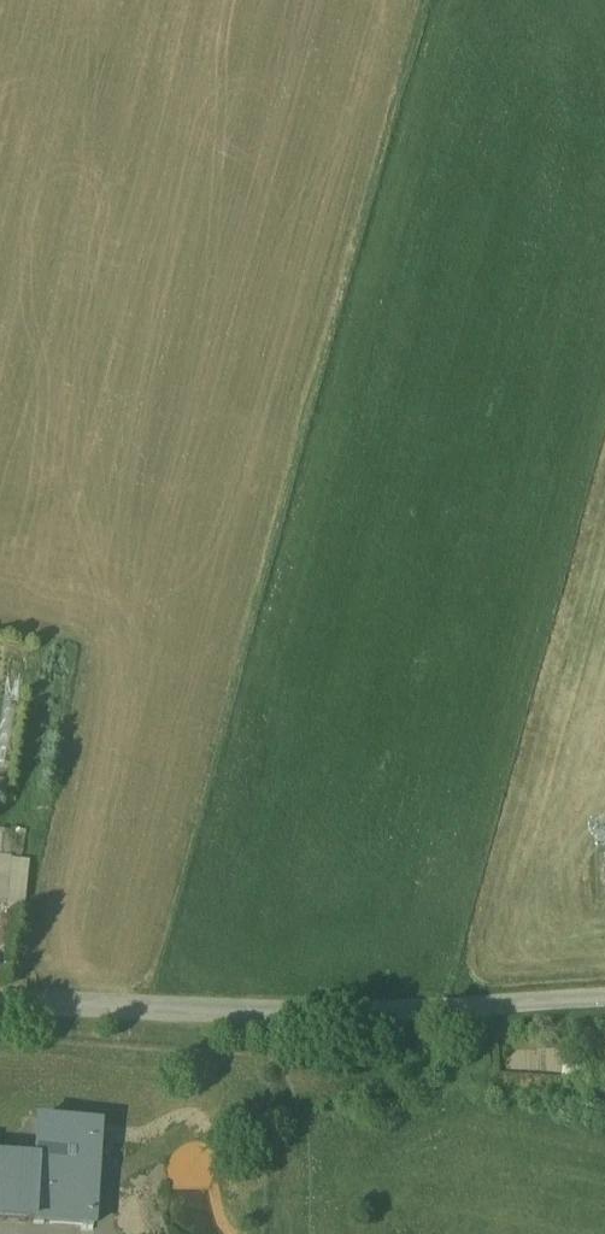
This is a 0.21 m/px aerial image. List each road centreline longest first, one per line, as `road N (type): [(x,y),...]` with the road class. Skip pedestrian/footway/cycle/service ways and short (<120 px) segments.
road 1 (unclassified): [(604,999),(334,1015),(0,995)]

